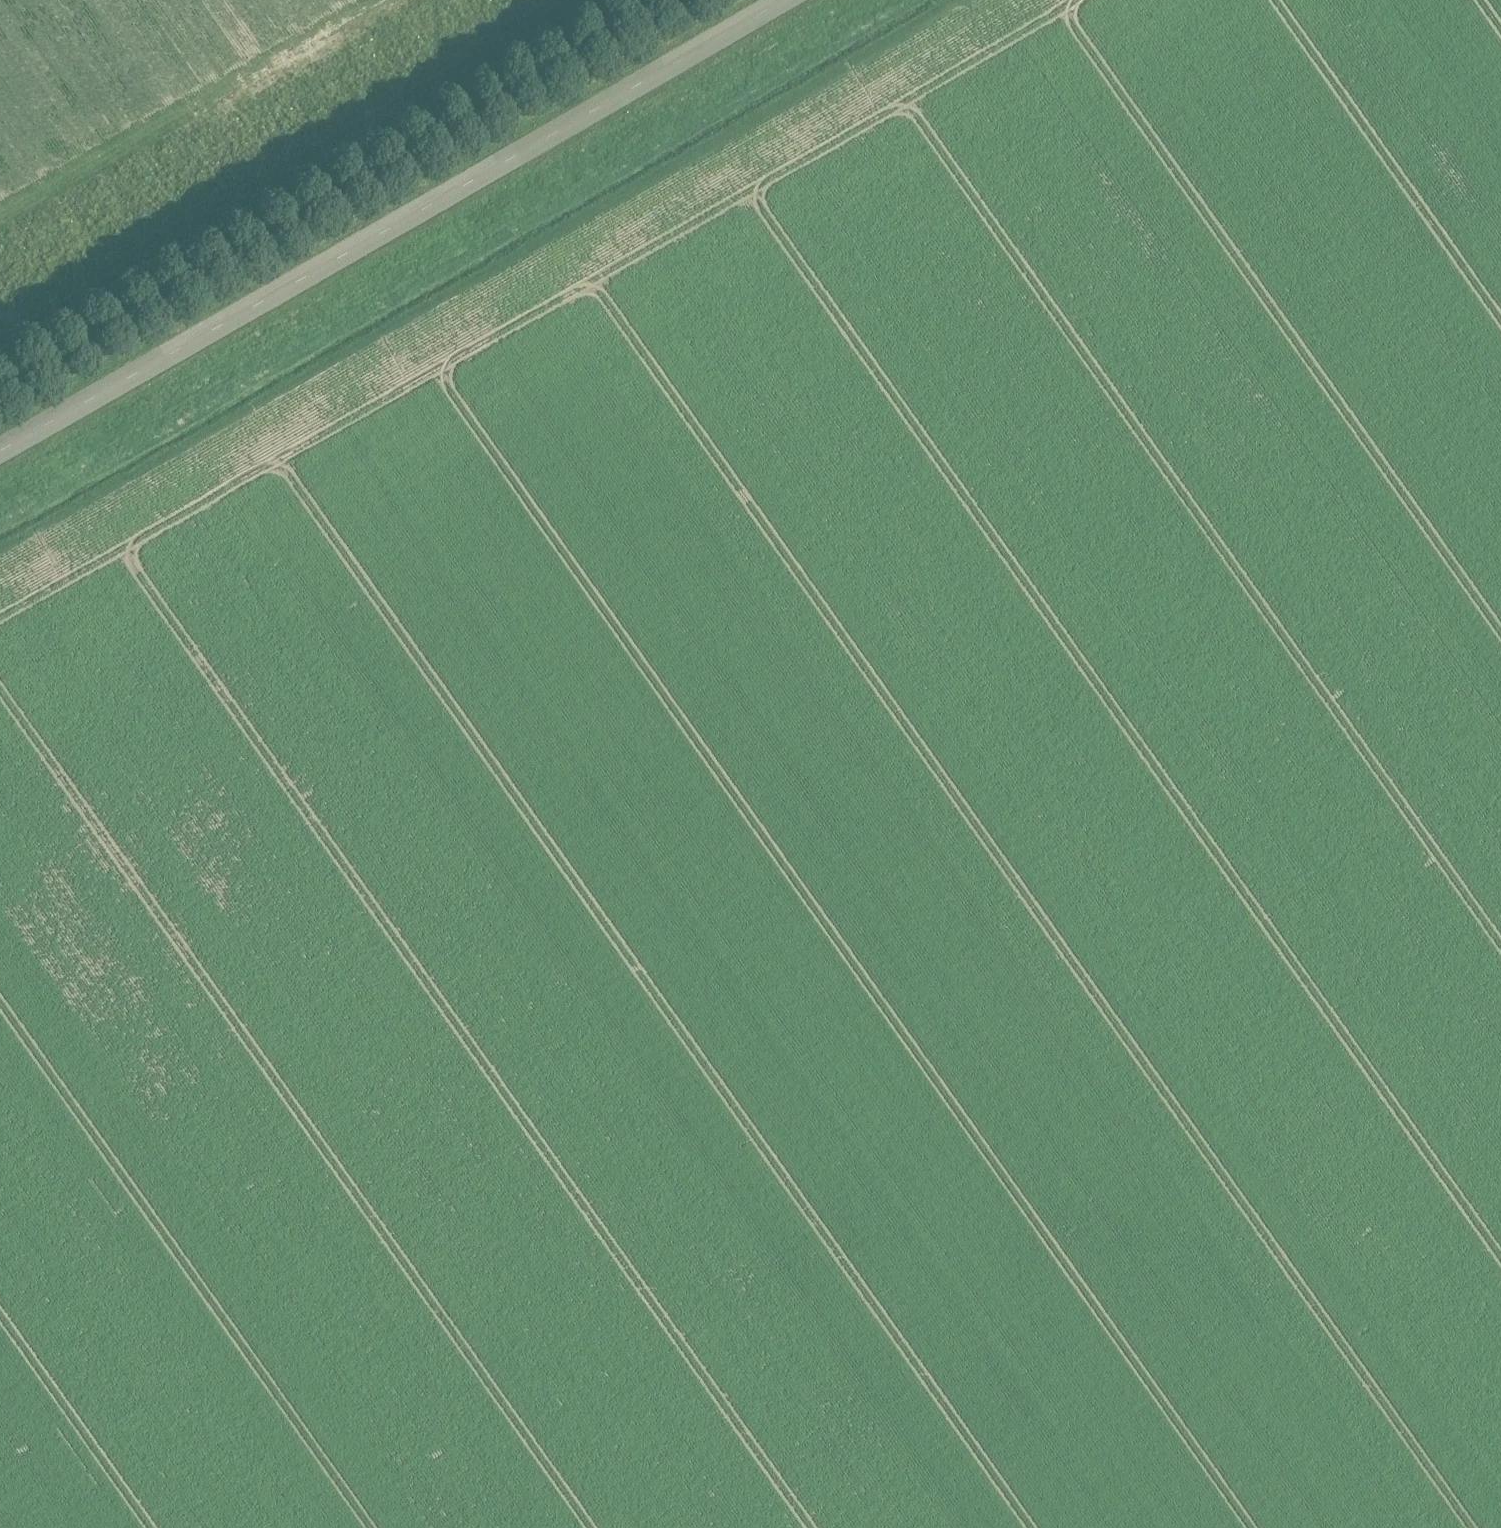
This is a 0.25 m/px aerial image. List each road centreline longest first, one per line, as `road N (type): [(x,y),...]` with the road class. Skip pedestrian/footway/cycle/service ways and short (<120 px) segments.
road 1 (unclassified): [(0,450),(781,0)]

